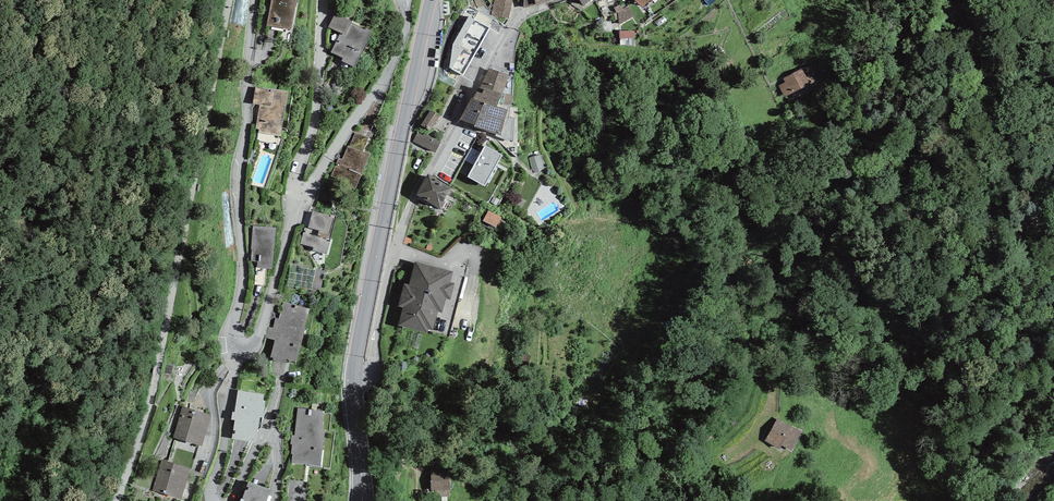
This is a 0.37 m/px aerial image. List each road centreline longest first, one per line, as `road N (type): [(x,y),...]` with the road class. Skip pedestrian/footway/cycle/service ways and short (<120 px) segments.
road 1 (residential): [(254,0),(241,207),(244,278),(234,329),(246,345),(264,323),(303,195),(394,61),(404,0)]
road 2 (residential): [(354,380),(373,369),(389,271),(415,191),(495,44),(524,14),(559,0)]
road 3 (secondary): [(354,380),(431,0)]
road 4 (track): [(523,220),(501,208),(517,176),(510,155),(456,121)]
road 5 (secondary): [(362,500),(354,380)]

